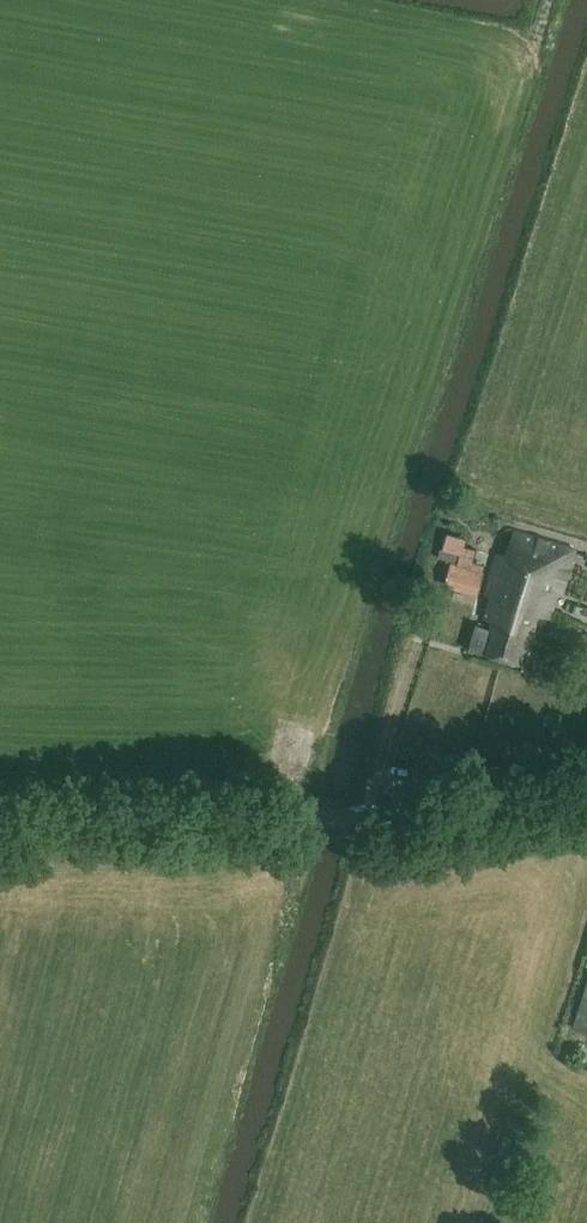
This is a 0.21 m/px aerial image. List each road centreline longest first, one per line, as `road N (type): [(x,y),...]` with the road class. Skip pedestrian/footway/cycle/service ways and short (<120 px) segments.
road 1 (unclassified): [(586,789),(364,818),(0,813)]

